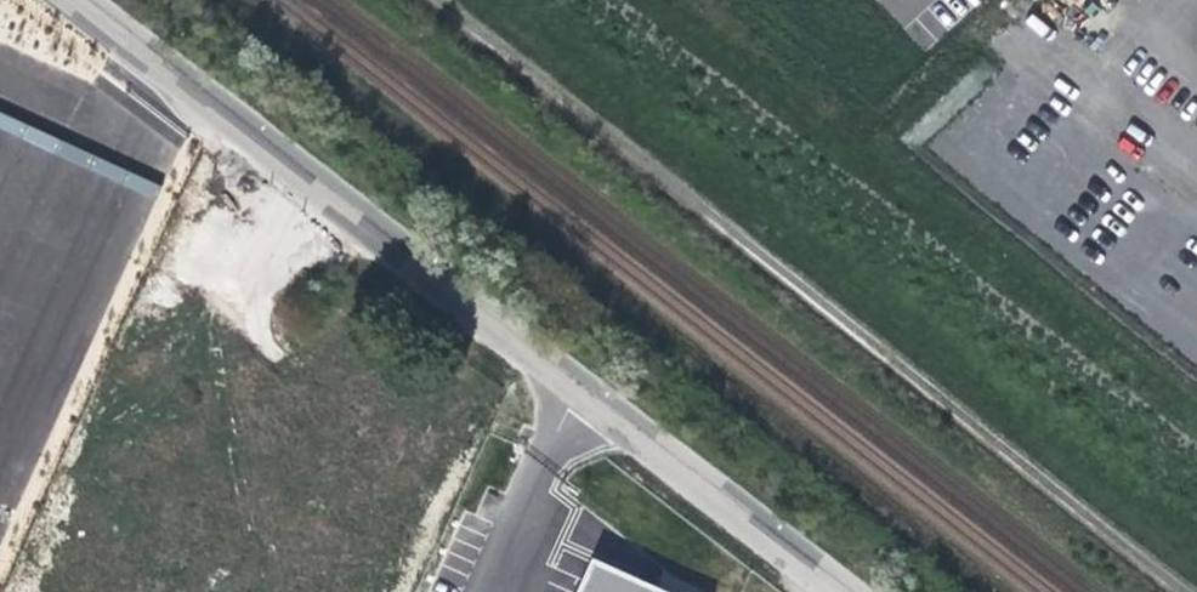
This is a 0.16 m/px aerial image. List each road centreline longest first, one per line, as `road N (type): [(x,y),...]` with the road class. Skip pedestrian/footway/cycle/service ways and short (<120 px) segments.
road 1 (tertiary): [(80,0),(833,591)]
road 2 (track): [(1187,591),(435,0)]

